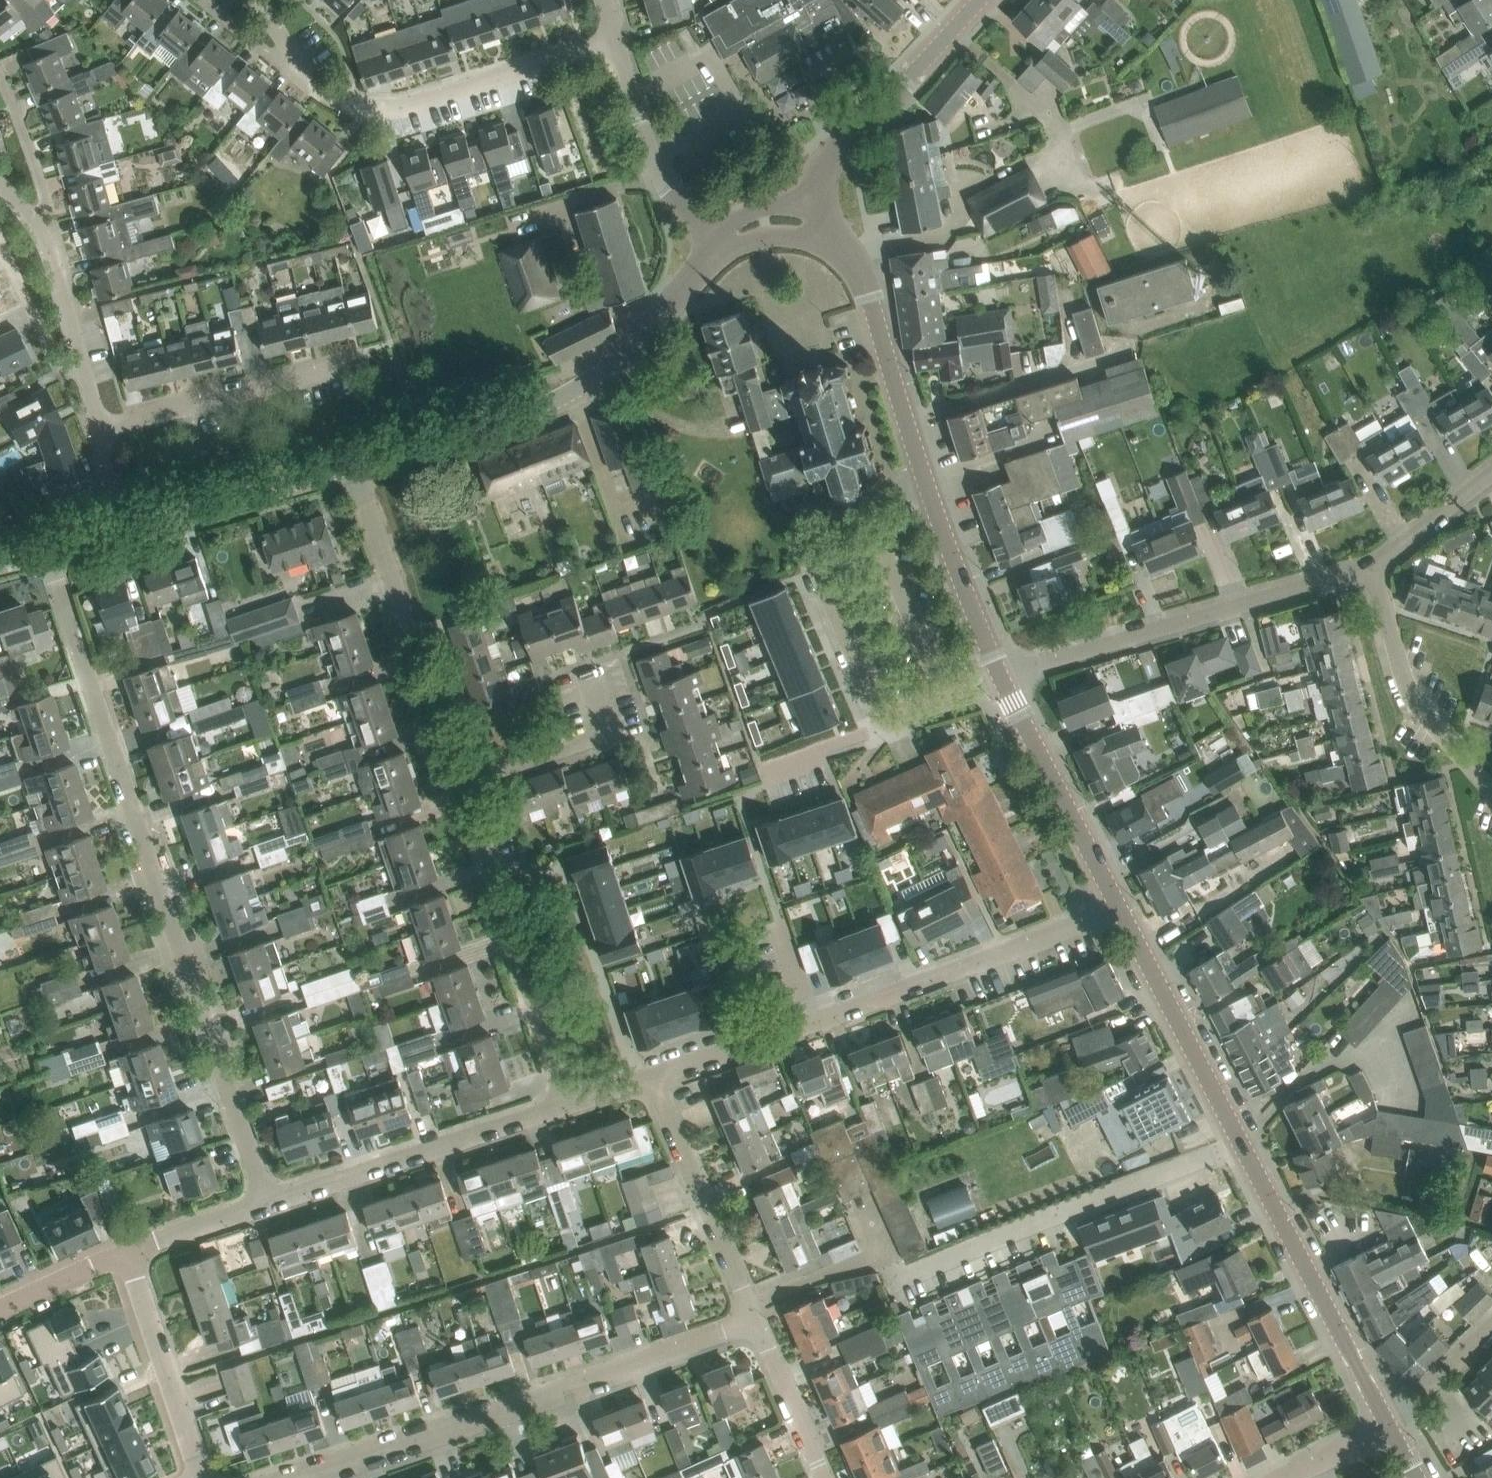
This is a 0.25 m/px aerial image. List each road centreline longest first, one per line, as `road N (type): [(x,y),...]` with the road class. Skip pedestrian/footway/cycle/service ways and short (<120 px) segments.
road 1 (residential): [(266,1200),(50,548)]
road 2 (residential): [(571,1102),(354,465)]
road 3 (residential): [(281,1477),(755,1322)]
road 4 (residential): [(650,1076),(1119,908)]
road 5 (tertiary): [(354,465),(465,434),(578,387),(628,349),(723,240)]
road 6 (residential): [(999,676),(1373,566)]
road 7 (residential): [(897,1281),(1241,1145)]
road 8 (residential): [(617,42),(407,106),(346,103),(314,84),(296,60)]
road 9 (residential): [(925,476),(805,538),(882,721)]
road 10 (residential): [(266,1200),(571,1102)]
road 11 (unclassified): [(1388,1423),(1241,1145)]
road 12 (residential): [(100,430),(385,358)]
road 13 (unclassified): [(925,476),(860,275),(838,243),(807,221)]
road 14 (tertiary): [(807,221),(844,141),(979,0)]
road 15 (residential): [(755,1322),(650,1076)]
road 16 (unclassified): [(1241,1145),(1119,908)]
road 17 (residential): [(1491,793),(1423,714),(1401,673),(1373,566)]
road 18 (unclassified): [(1119,908),(999,676)]
road 19 (residential): [(129,1248),(204,1477)]
road 20 (tertiary): [(125,527),(354,465)]
road 21 (residential): [(723,240),(663,185),(617,42)]
road 22 (unclassified): [(999,676),(925,476)]
road 23 (residential): [(823,1477),(755,1322)]
road 24 (residential): [(0,243),(62,365),(82,366)]
road 25 (residential): [(32,222),(43,189),(0,75)]
road 26 (residential): [(82,366),(32,222)]
road 27 (residential): [(1373,566),(1491,472)]
road 28 (residential): [(129,1248),(266,1200)]
road 29 (residential): [(1388,1423),(1491,1322)]
road 30 (residential): [(0,1308),(129,1248)]

